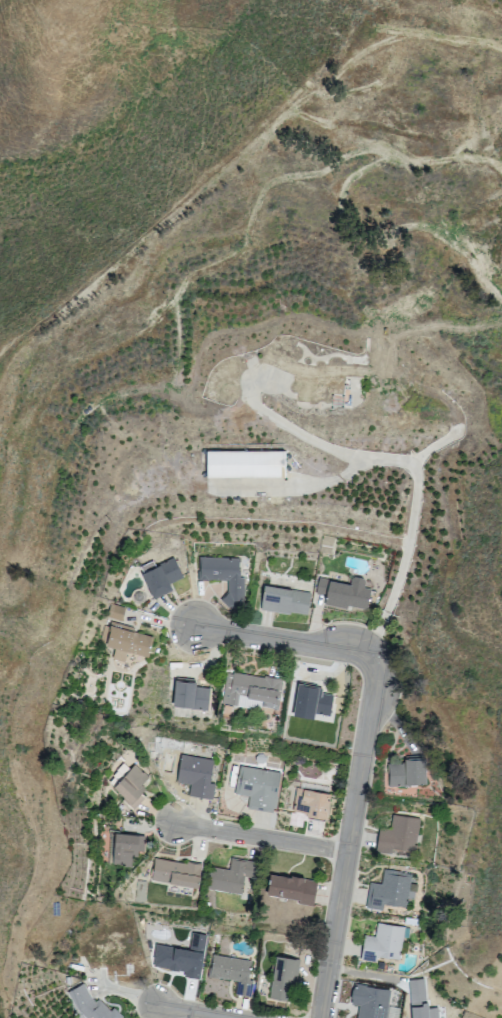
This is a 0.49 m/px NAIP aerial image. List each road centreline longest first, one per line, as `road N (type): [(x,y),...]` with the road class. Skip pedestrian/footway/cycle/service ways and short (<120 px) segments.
road 1 (residential): [(381,667),(321,1017)]
road 2 (residential): [(195,626),(360,646),(381,667)]
road 3 (residential): [(175,824),(348,852)]

